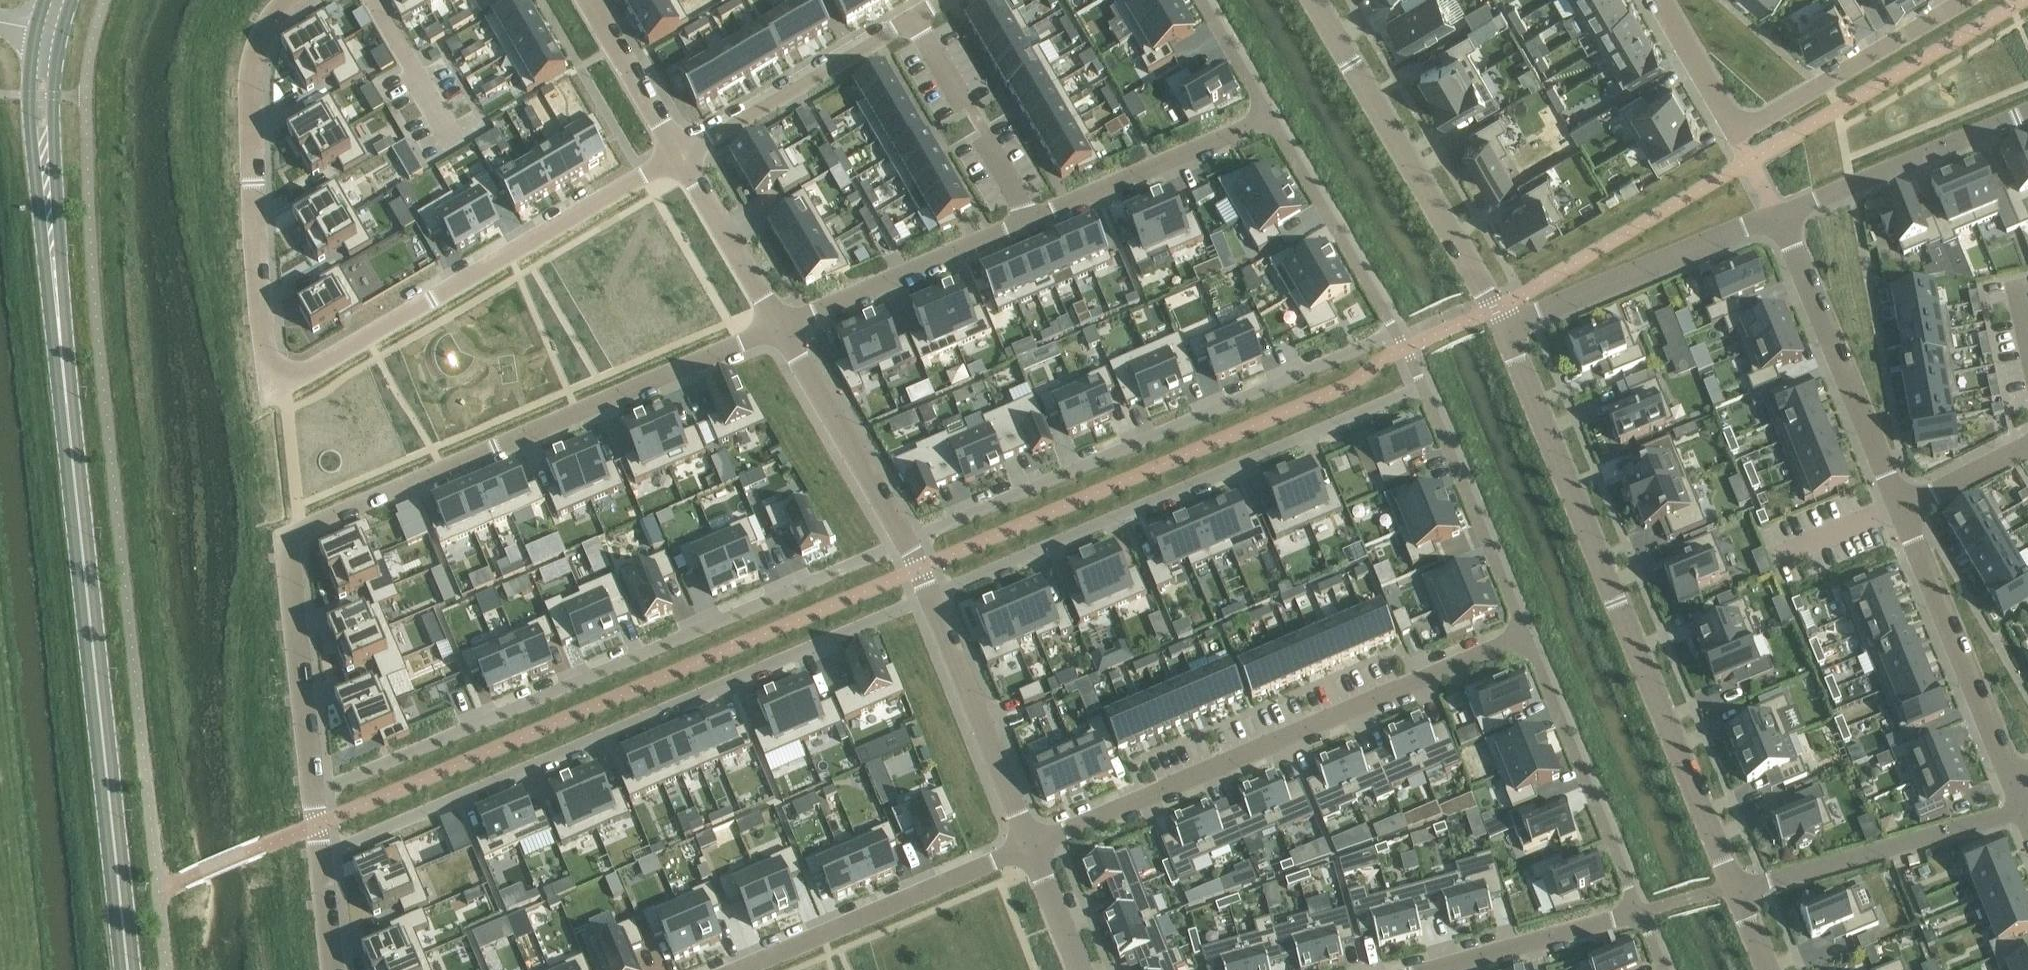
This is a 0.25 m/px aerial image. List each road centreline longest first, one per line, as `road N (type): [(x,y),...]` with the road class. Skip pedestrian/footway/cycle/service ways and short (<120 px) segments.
road 1 (secondary): [(128,969),(67,404),(42,95),(51,35)]
road 2 (residential): [(291,0),(267,32),(252,76),(251,119),(271,381),(282,387),(682,156)]
road 3 (residential): [(313,791),(283,544),(408,481),(782,327)]
road 4 (residential): [(929,597),(320,857)]
road 5 (residential): [(313,791),(906,542)]
road 6 (unclassified): [(1732,886),(1505,330)]
road 7 (residential): [(1423,387),(929,597)]
road 8 (residential): [(906,542),(1397,332)]
road 9 (residential): [(1524,636),(1035,844)]
road 10 (residential): [(1662,0),(1736,131),(1965,0)]
road 11 (unclassified): [(1505,330),(1314,0)]
road 12 (residential): [(1035,844),(737,969)]
road 13 (residential): [(1901,509),(1780,210)]
road 14 (residential): [(2023,811),(1732,886)]
road 15 (residential): [(1505,330),(1780,210)]
road 16 (residential): [(1524,636),(1639,912)]
road 17 (residential): [(2011,780),(1901,509)]
road 18 (residential): [(682,156),(914,18)]
road 19 (residential): [(929,597),(1035,844)]
road 20 (residential): [(1423,387),(1524,636)]
road 21 (residential): [(1027,221),(1274,116)]
road 22 (residential): [(782,327),(1027,221)]
road 23 (residential): [(1780,210),(2027,110)]
road 24 (residential): [(1274,116),(1397,332)]
road 25 (residential): [(782,327),(906,542)]
road 26 (residential): [(914,18),(1027,221)]
road 27 (residential): [(1639,912),(1418,969)]
road 28 (residential): [(682,156),(782,327)]
road 29 (residential): [(591,0),(682,156)]
road 30 (residential): [(2027,444),(1901,509)]
road 31 (residential): [(1205,0),(1274,116)]
road 32 (residential): [(1035,844),(1085,969)]

